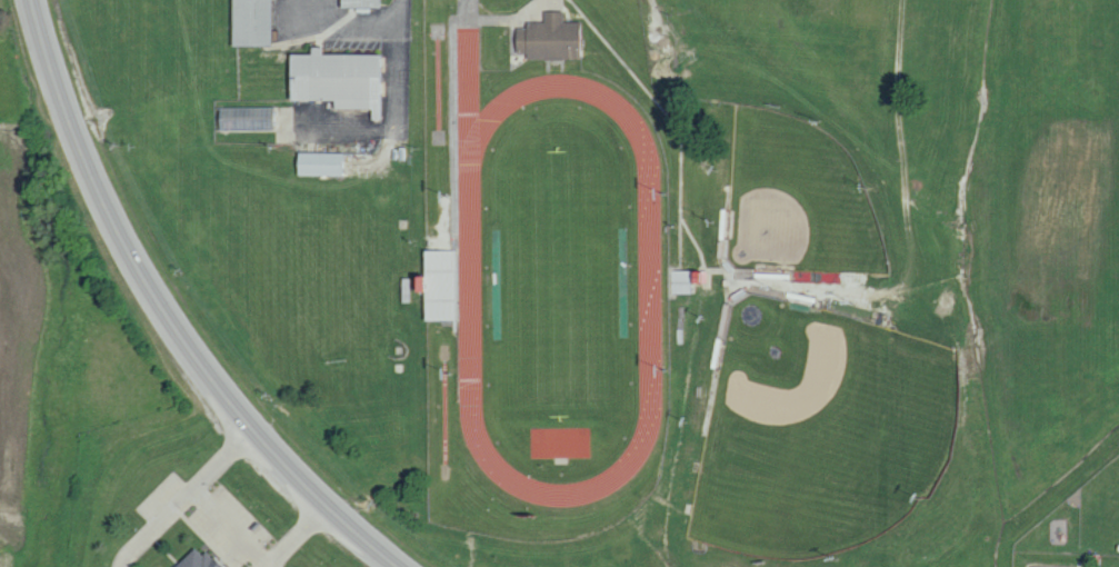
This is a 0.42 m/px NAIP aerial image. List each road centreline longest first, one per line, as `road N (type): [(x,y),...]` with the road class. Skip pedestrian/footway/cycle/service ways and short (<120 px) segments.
road 1 (secondary): [(391,566),(341,526),(201,378),(110,217),(63,110),(31,0)]

